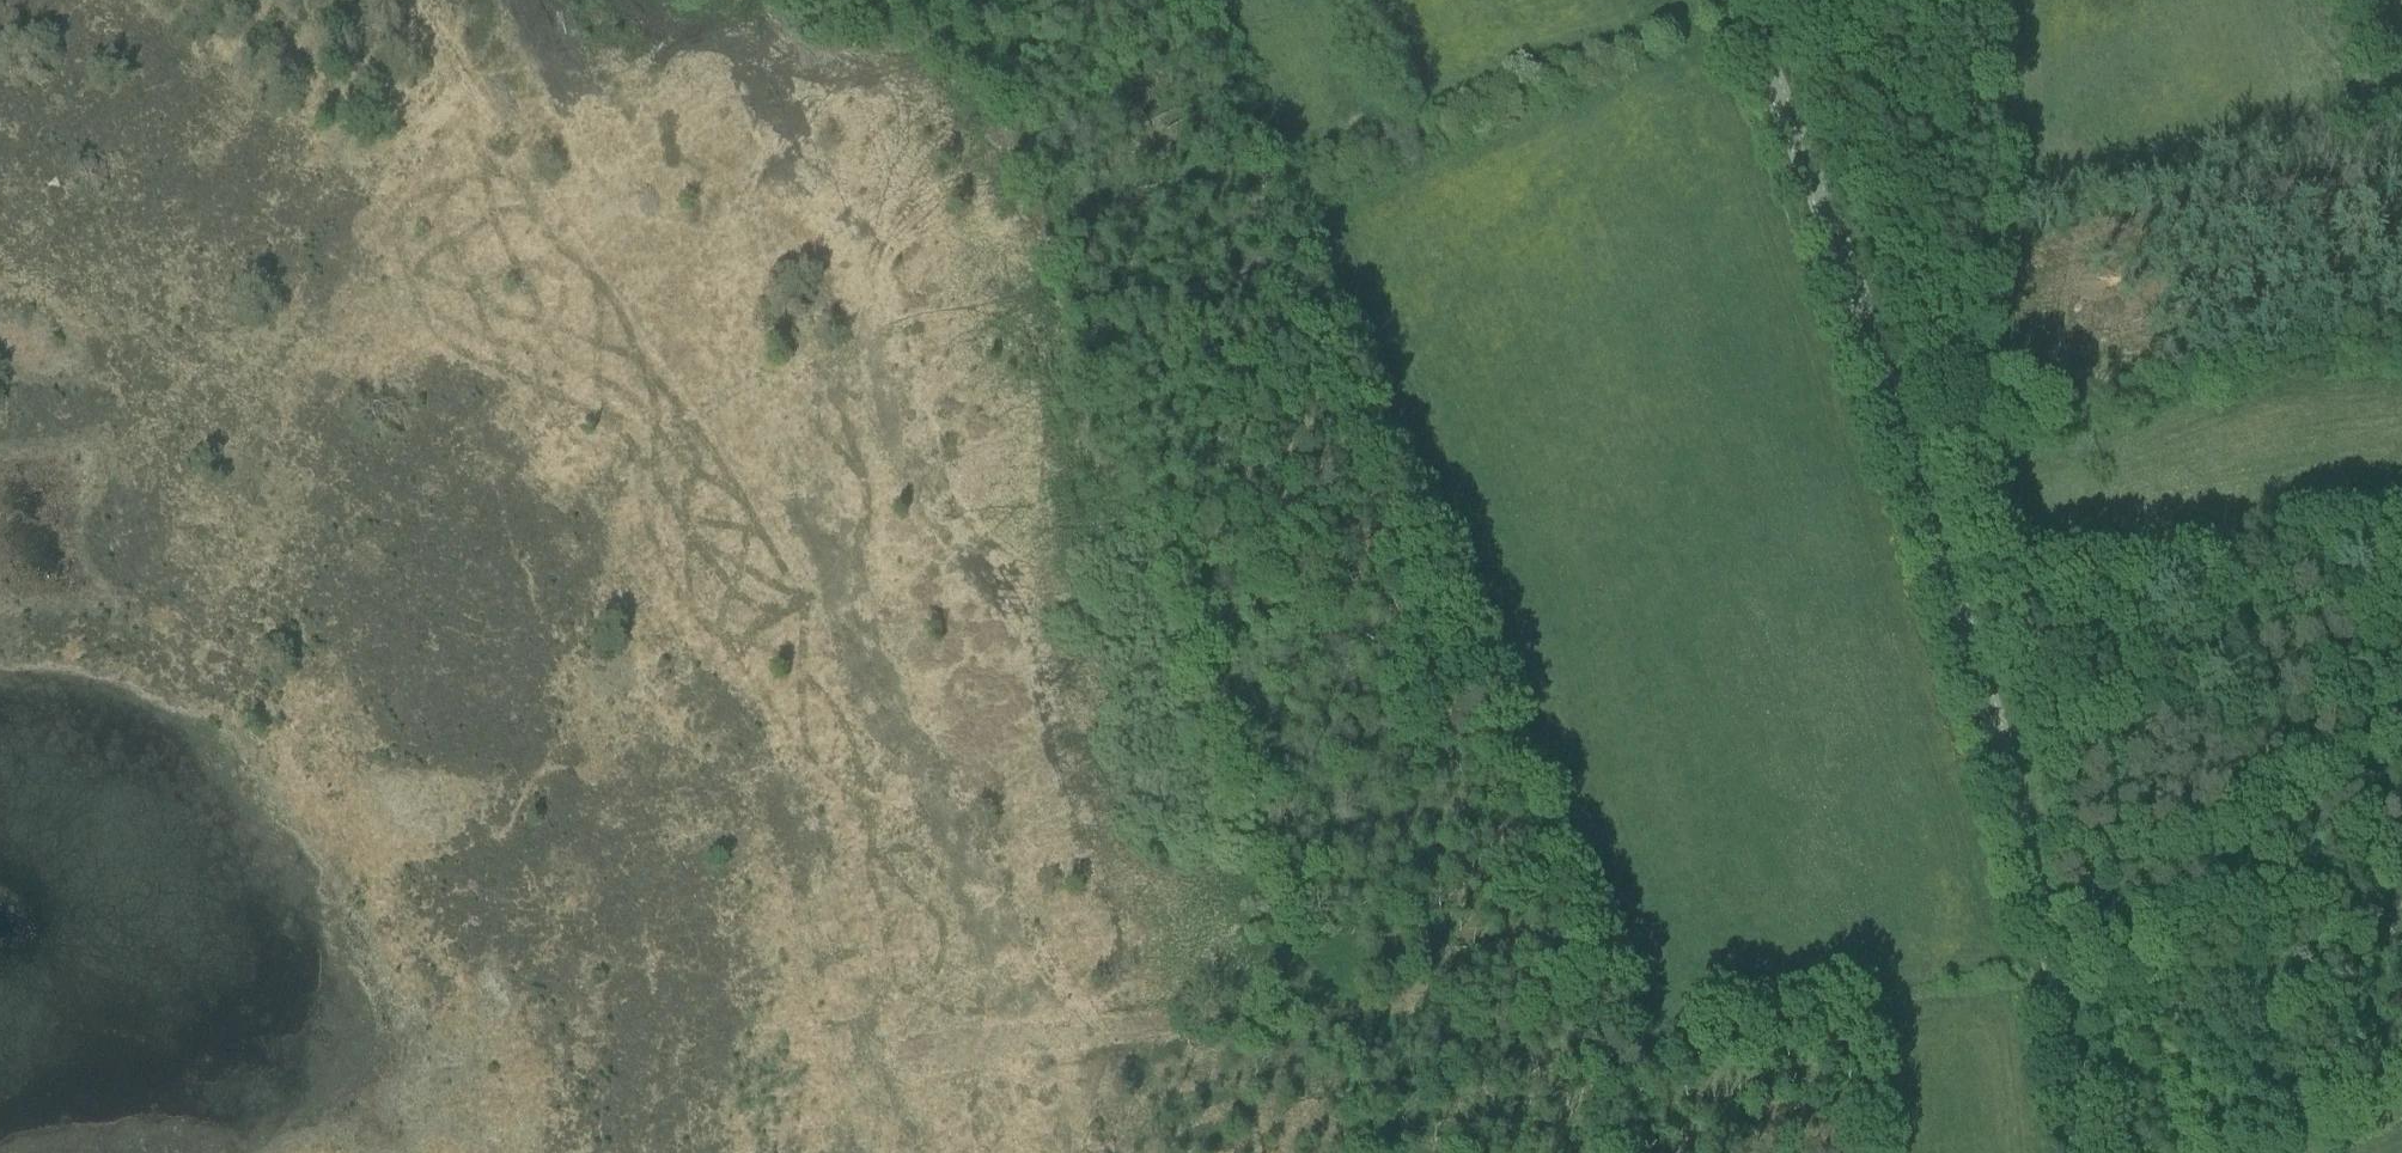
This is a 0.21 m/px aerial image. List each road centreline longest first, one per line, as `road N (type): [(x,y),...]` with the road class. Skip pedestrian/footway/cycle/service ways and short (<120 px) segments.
road 1 (tertiary): [(2079,1152),(2059,981),(1925,496),(1871,334),(1734,0)]
road 2 (track): [(2401,712),(2235,704),(2161,719),(2005,779)]

